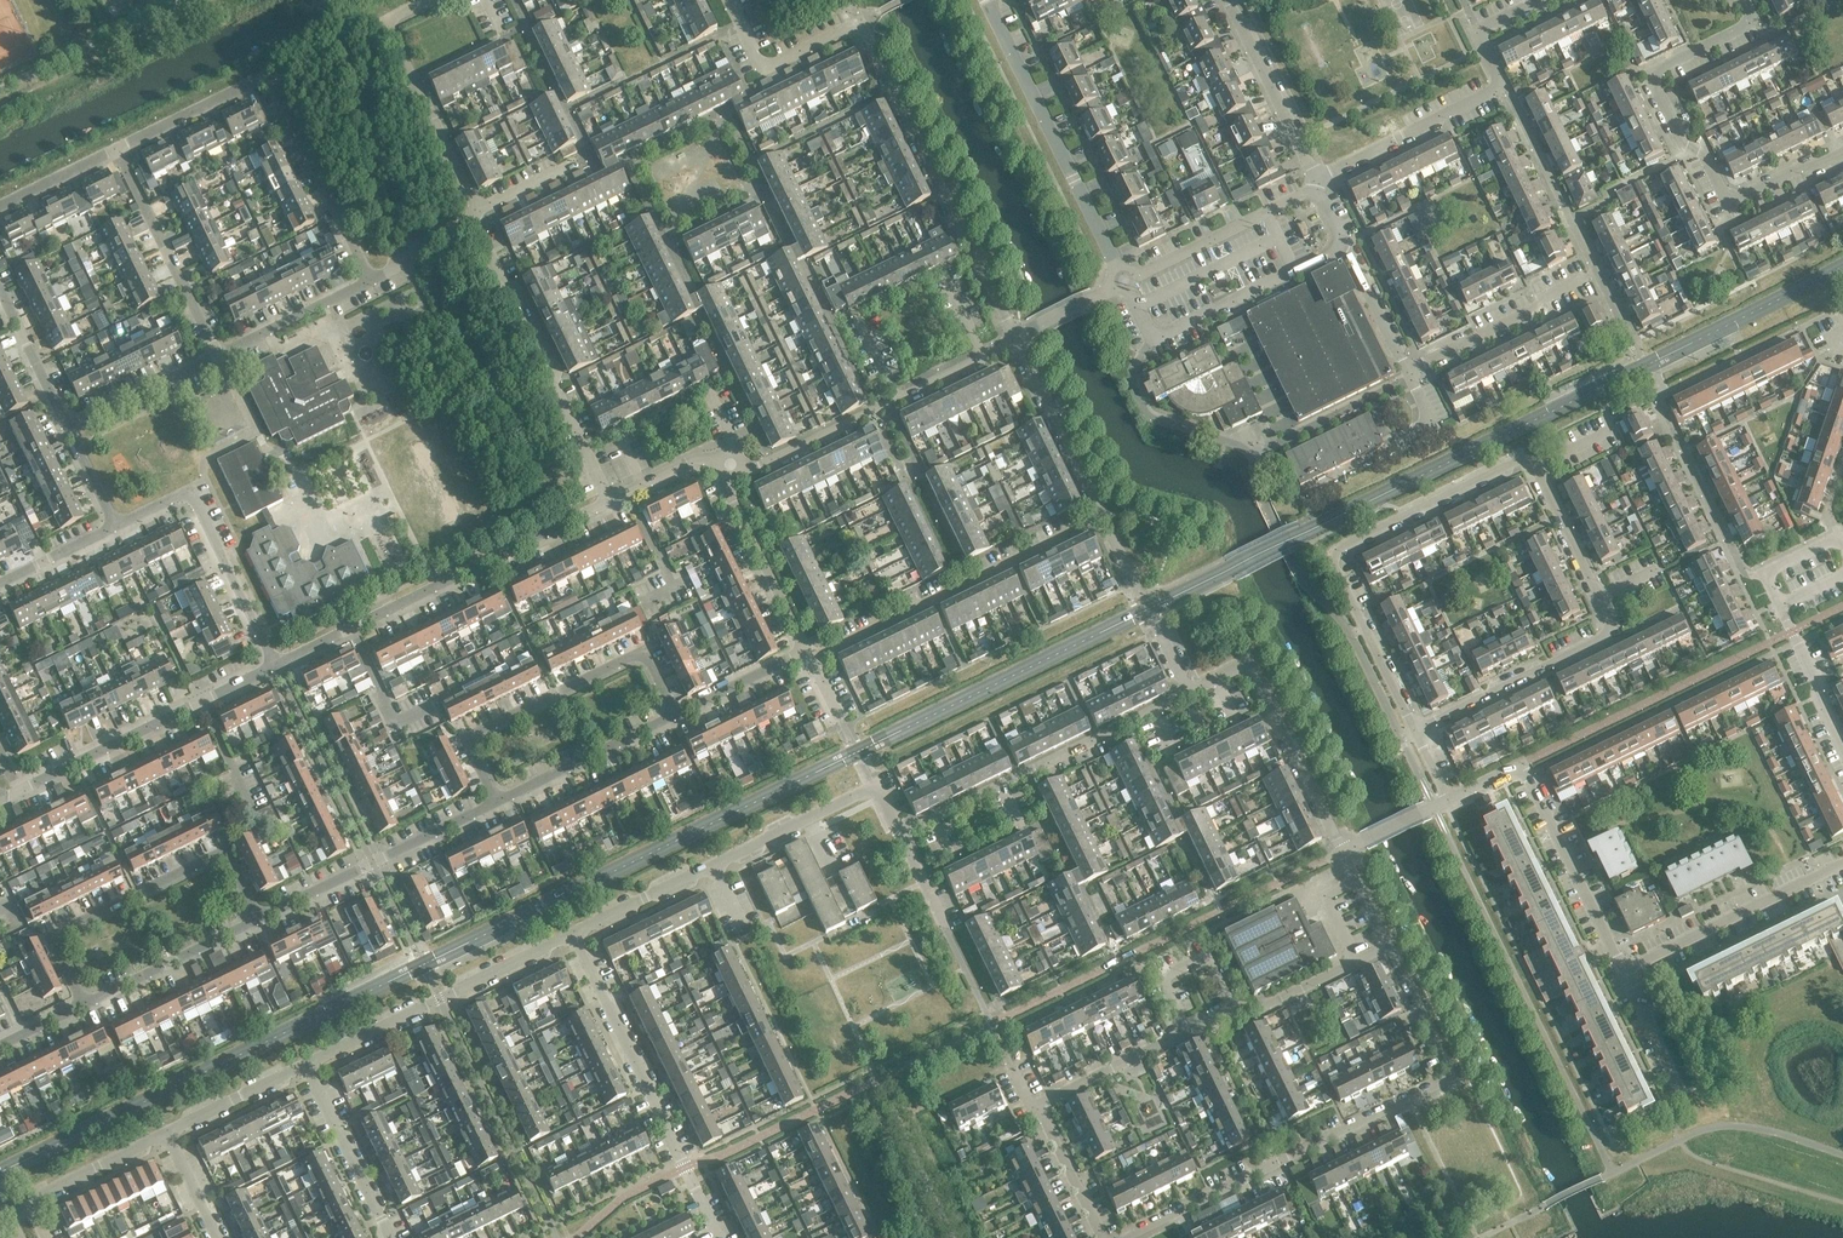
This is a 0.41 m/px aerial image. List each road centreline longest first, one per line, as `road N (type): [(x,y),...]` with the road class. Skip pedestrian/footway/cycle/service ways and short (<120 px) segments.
road 1 (residential): [(1100,1237),(1047,1124),(1047,1098),(1217,1015),(1268,1008),(1391,949)]
road 2 (residential): [(1129,1237),(1443,1087),(1447,1066),(1391,949)]
road 3 (residential): [(1416,729),(1337,554),(1527,463),(1540,471)]
road 4 (residential): [(1842,147),(1739,198),(1721,190),(1706,155),(1682,141),(1655,79),(1659,68),(1756,23),(1745,0)]
road 5 (residential): [(1416,729),(1611,632),(1540,471)]
road 6 (residential): [(275,665),(609,507)]
road 7 (residential): [(1010,340),(860,27)]
road 8 (residential): [(82,1007),(53,947),(59,930),(217,855),(231,861),(259,921)]
road 9 (residential): [(725,1237),(574,934)]
road 10 (residential): [(1317,185),(1327,169),(1501,85),(1473,26),(1528,0)]
road 11 (residential): [(574,934),(876,786)]
road 12 (residential): [(673,719),(652,671),(630,657),(477,733),(472,756),(495,804)]
road 13 (residential): [(609,507),(477,211)]
road 14 (residential): [(1189,692),(901,833)]
road 15 (residential): [(813,662),(1100,520)]
road 16 (residential): [(1122,281),(986,0)]
road 17 (residential): [(730,462),(768,464),(1010,340)]
road 18 (residential): [(307,1064),(574,934)]
road 19 (residential): [(15,799),(275,665)]
road 20 (residential): [(1344,852),(1254,674),(1241,670),(1189,692)]
road 21 (residential): [(259,921),(495,804)]
road 22 (residential): [(115,529),(168,505),(199,511),(275,665)]
road 23 (residential): [(1623,971),(1842,866)]
road 24 (residential): [(367,283),(275,84),(260,78)]
road 25 (residential): [(214,356),(117,148)]
road 26 (residential): [(1623,971),(1524,766)]
road 27 (residential): [(1122,281),(1317,185)]
road 28 (residential): [(805,658),(725,485),(730,462)]
road 29 (residential): [(1404,368),(1596,275)]
road 30 (residential): [(477,211),(384,20)]
road 31 (unclassified): [(0,91),(186,0)]
road 32 (residential): [(1228,0),(1317,185)]
road 33 (residential): [(1404,368),(1317,185)]
road 34 (residential): [(1100,520),(1010,340)]
road 35 (residential): [(495,804),(673,719)]
road 36 (residential): [(259,921),(82,1007)]
road 37 (residential): [(389,1237),(307,1064)]
road 38 (unclassified): [(860,27),(764,59),(729,0)]
road 39 (residential): [(367,283),(214,356)]
road 40 (residential): [(214,356),(65,425)]
road 41 (residential): [(117,148),(260,78)]
road 42 (residential): [(165,1136),(307,1064)]
road 43 (residential): [(33,1203),(165,1136)]
road 44 (residential): [(65,425),(0,293)]
road 45 (residential): [(805,658),(673,719)]
road 46 (residential): [(477,211),(367,283)]
road 47 (residential): [(609,507),(711,460),(730,462)]
road 48 (residential): [(0,206),(117,148)]
road 49 (residential): [(0,584),(115,529)]
road 50 (residential): [(1675,1086),(1623,971)]

